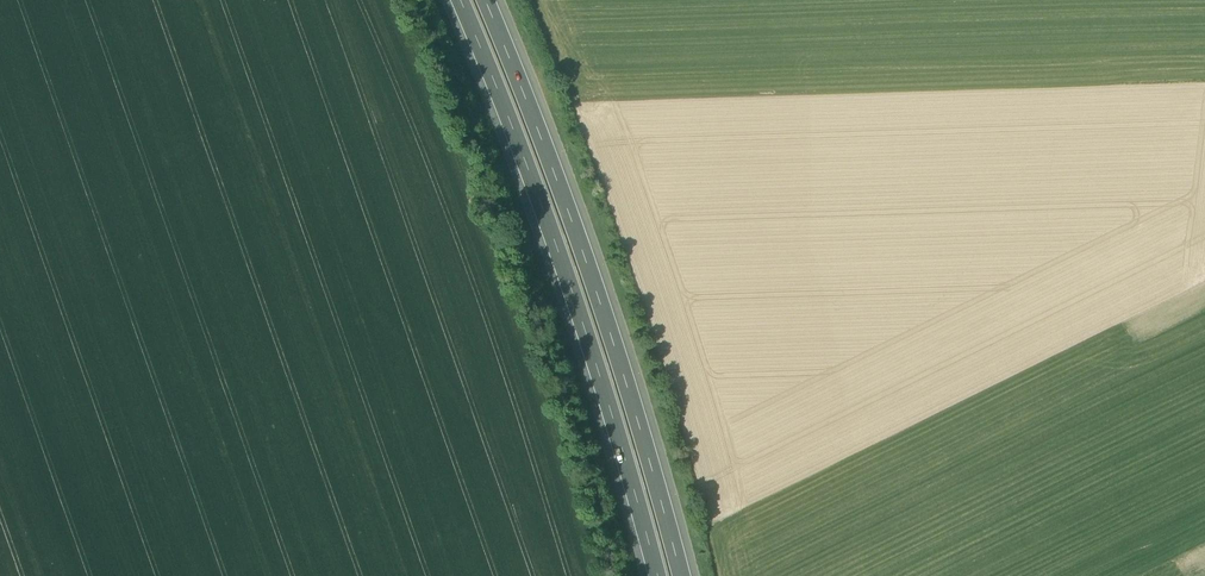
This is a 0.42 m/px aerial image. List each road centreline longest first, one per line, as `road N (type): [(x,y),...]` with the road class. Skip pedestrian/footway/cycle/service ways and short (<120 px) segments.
road 1 (motorway): [(681,575),(578,236),(486,0)]
road 2 (motorway): [(462,0),(606,392),(657,575)]

